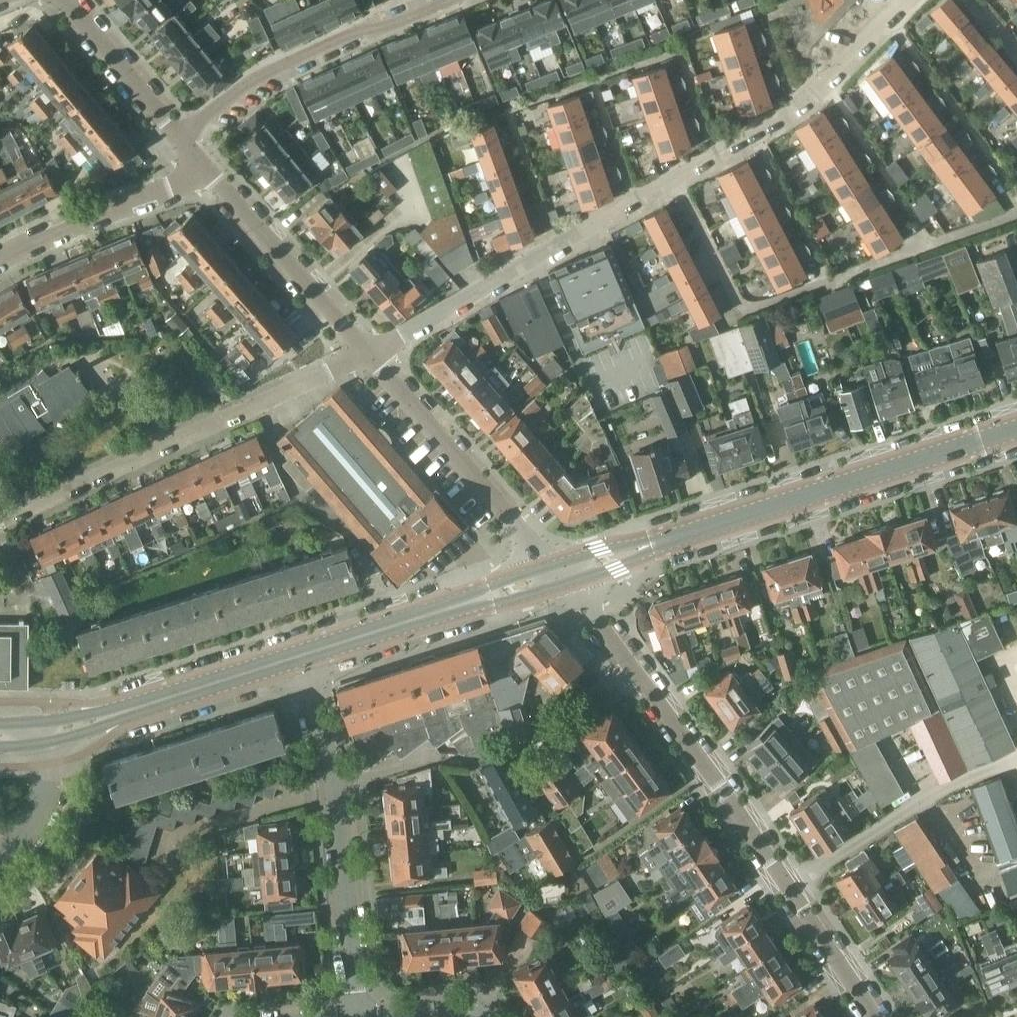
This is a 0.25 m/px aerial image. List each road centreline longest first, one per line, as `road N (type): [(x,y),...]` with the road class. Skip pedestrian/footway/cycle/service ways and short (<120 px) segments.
road 1 (tertiary): [(565,575),(1016,429)]
road 2 (residential): [(675,175),(748,311),(1016,212)]
road 3 (residential): [(366,353),(0,520)]
road 4 (residential): [(787,887),(565,575)]
road 5 (residential): [(349,1008),(329,758),(293,656)]
road 6 (residential): [(675,175),(366,353)]
road 7 (residential): [(182,136),(273,73),(453,0)]
road 8 (residential): [(565,575),(366,353)]
road 9 (residential): [(905,0),(816,87),(675,175)]
road 10 (tertiary): [(293,656),(565,575)]
road 11 (tertiary): [(53,732),(293,656)]
road 12 (residential): [(366,353),(206,169)]
road 13 (residential): [(0,260),(68,223),(206,169)]
road 14 (residential): [(182,136),(65,0)]
road 15 (residential): [(787,887),(929,795)]
road 16 (residential): [(876,1016),(787,887)]
road 17 (residential): [(0,854),(26,833),(40,804),(53,732)]
road 18 (residential): [(471,1016),(447,1002),(349,1008)]

